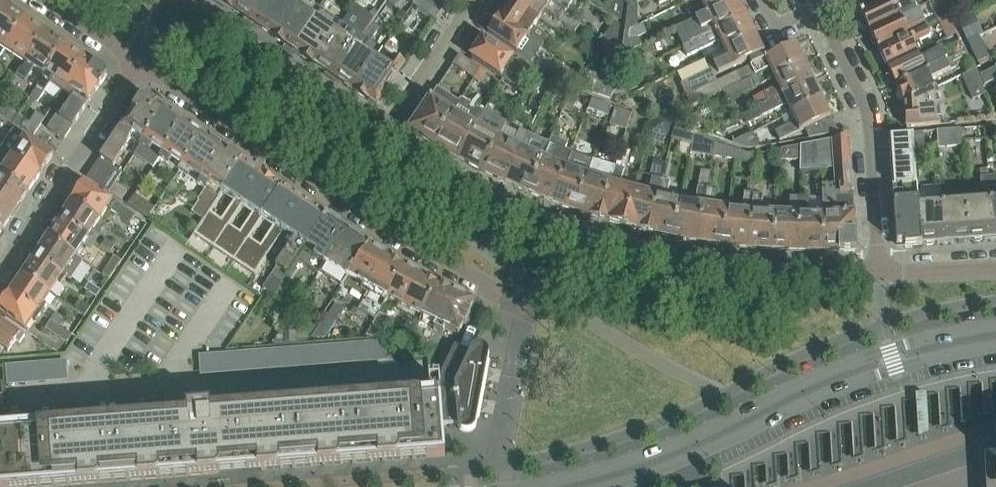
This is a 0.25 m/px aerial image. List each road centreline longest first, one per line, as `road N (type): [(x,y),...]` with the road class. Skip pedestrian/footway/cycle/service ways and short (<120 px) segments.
road 1 (residential): [(879,272),(754,274),(598,245),(480,199),(380,137)]
road 2 (secondary): [(995,325),(853,361),(676,442),(512,486)]
road 3 (residential): [(140,62),(401,236),(502,291)]
road 4 (secondary): [(602,486),(686,459),(859,378),(995,345)]
road 5 (residential): [(879,272),(867,104),(820,9)]
road 6 (residential): [(140,62),(0,269)]
road 7 (residential): [(380,137),(179,6)]
road 8 (residential): [(380,137),(470,0)]

